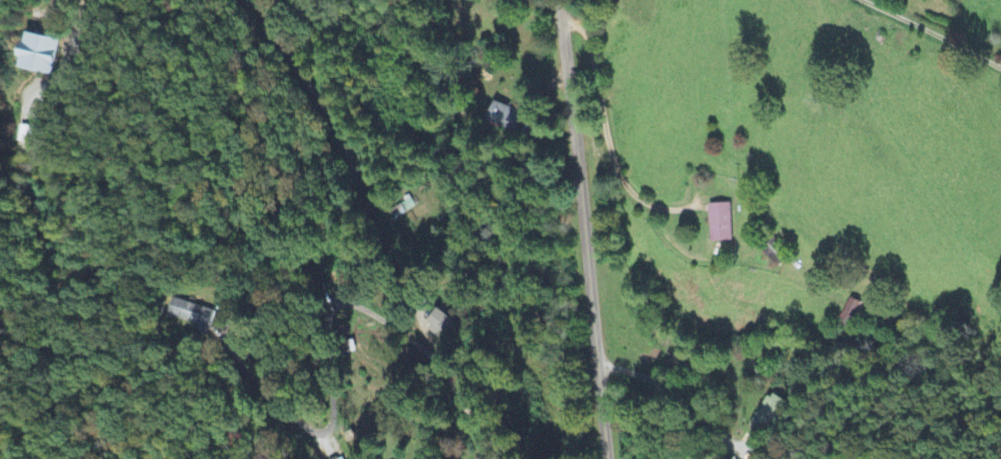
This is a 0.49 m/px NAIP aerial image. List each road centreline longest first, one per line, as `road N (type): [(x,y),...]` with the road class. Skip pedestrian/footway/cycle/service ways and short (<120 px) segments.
road 1 (tertiary): [(606,458),(559,0)]

